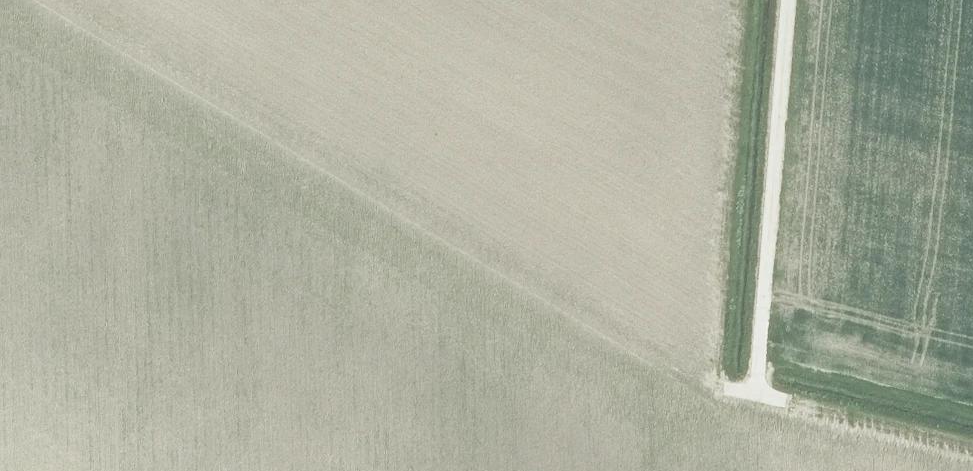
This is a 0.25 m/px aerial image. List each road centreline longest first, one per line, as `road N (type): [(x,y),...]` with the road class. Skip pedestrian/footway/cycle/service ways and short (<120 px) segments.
road 1 (track): [(787,0),(756,396)]

